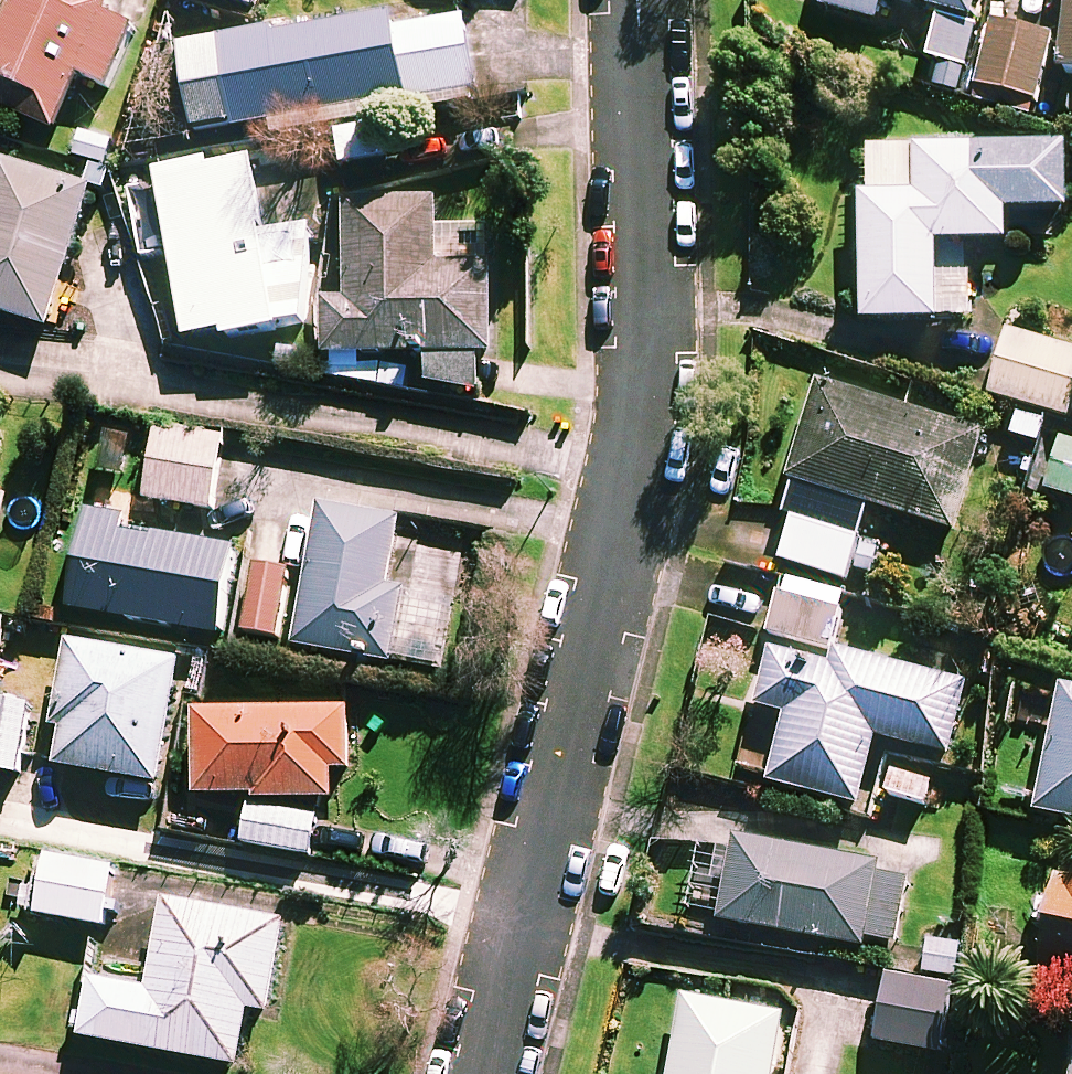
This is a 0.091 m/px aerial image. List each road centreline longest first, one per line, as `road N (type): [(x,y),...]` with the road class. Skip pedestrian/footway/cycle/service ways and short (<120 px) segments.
road 1 (residential): [(492,1073),(626,513),(645,298),(640,0)]

